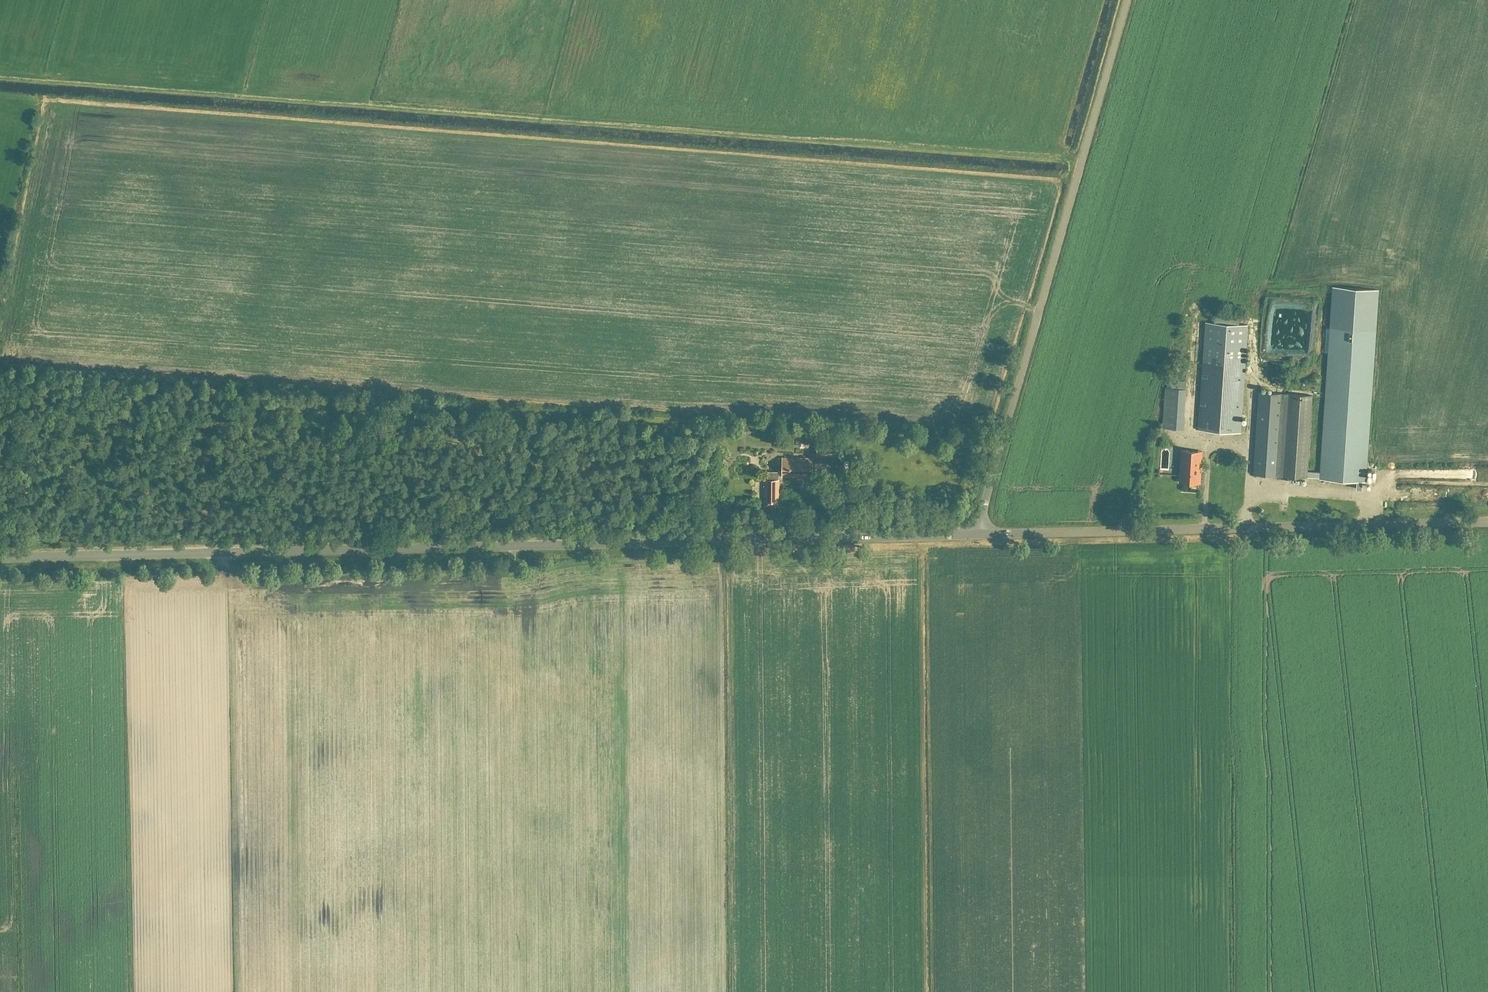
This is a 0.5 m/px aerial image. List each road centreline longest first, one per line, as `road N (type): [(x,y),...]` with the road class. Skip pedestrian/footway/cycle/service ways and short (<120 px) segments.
road 1 (tertiary): [(0,560),(975,535)]
road 2 (unclassified): [(975,535),(1128,0)]
road 3 (tertiary): [(975,535),(1487,524)]

